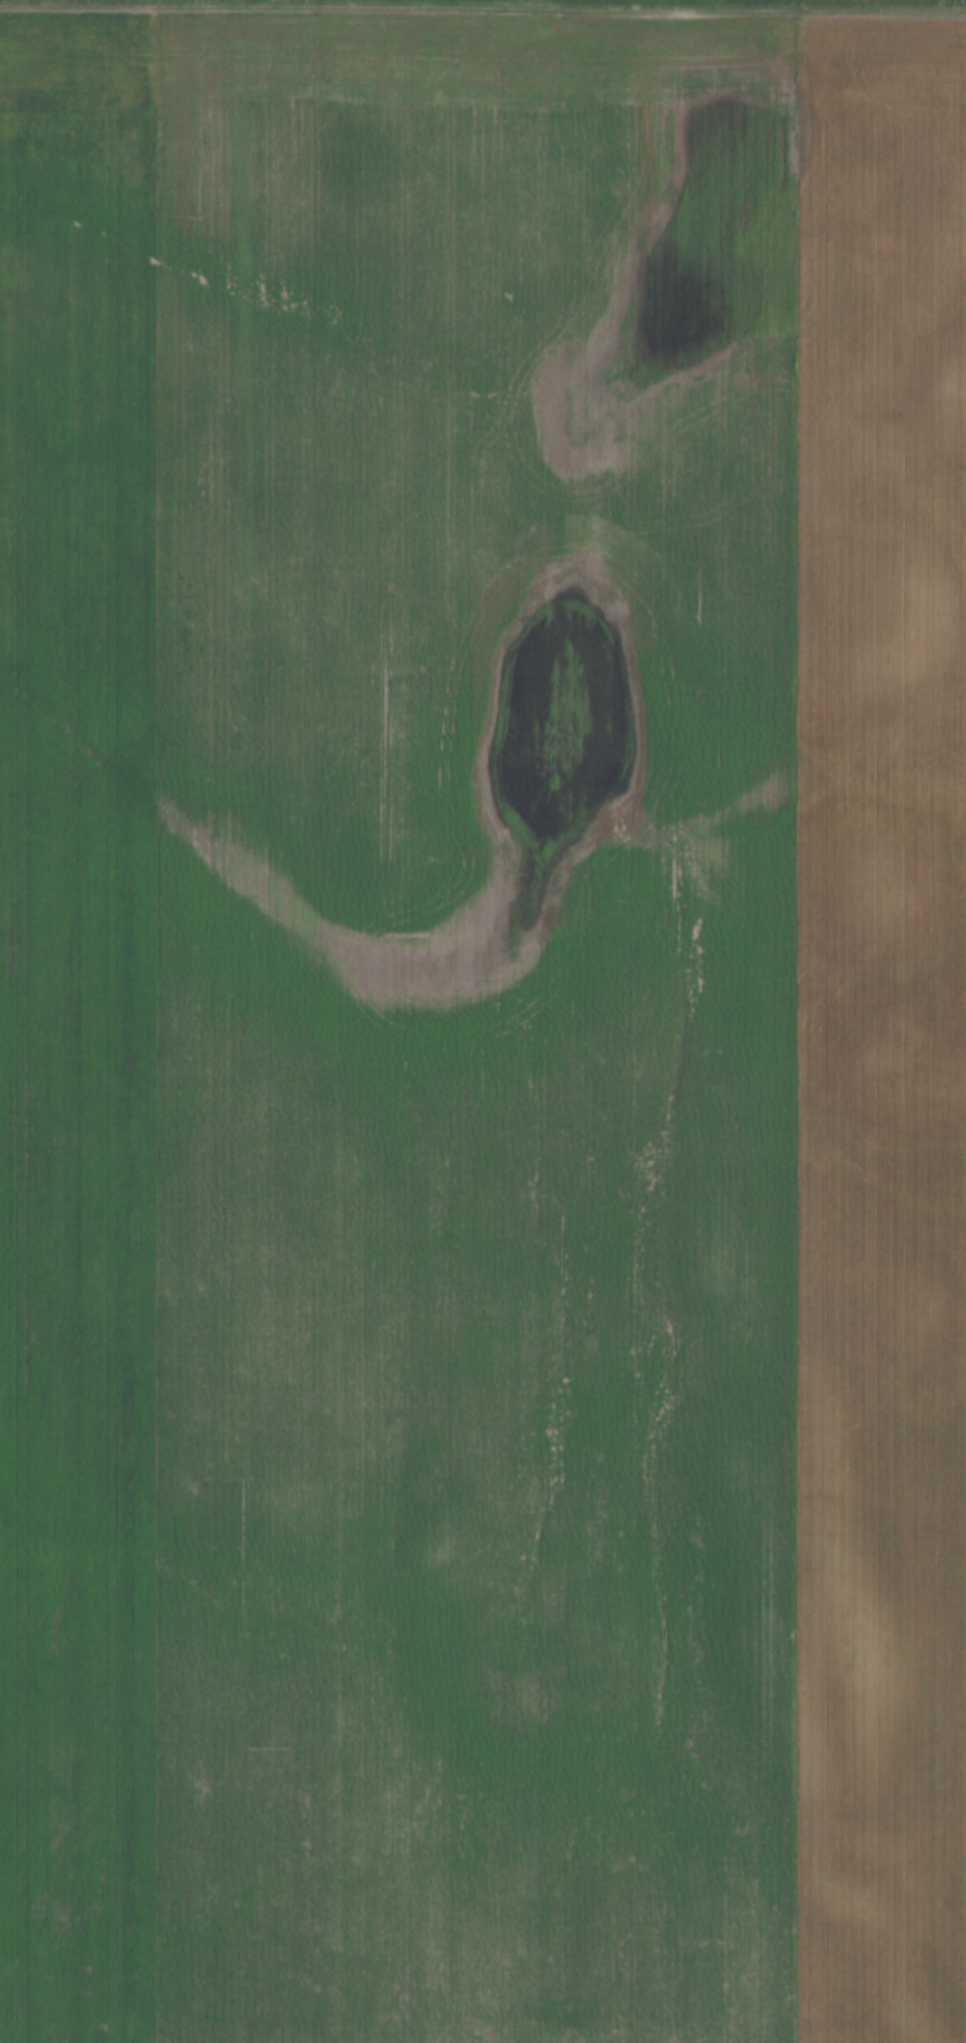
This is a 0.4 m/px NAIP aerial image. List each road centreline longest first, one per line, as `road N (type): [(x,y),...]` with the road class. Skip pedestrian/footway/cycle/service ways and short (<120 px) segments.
road 1 (track): [(965,15),(0,7)]

